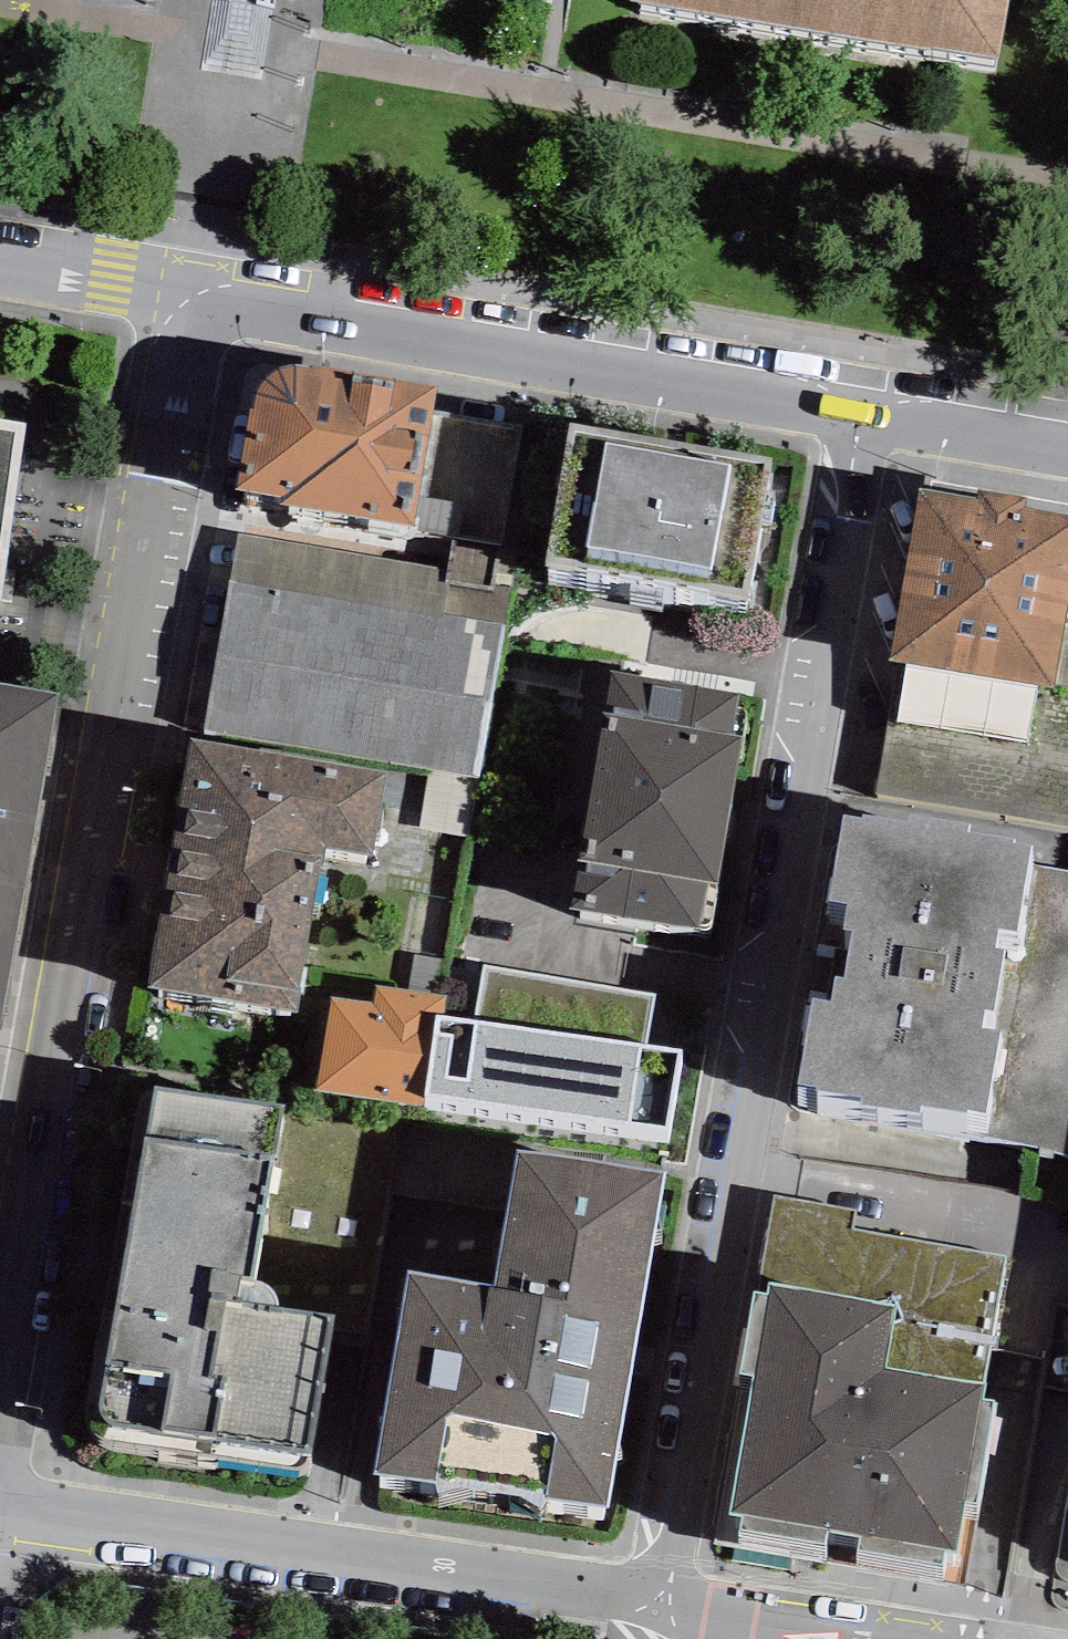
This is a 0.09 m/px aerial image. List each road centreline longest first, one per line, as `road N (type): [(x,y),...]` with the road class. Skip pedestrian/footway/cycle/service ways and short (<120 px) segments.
road 1 (residential): [(862,422),(673,1588)]
road 2 (residential): [(0,1378),(191,299)]
road 3 (residential): [(191,299),(862,422)]
road 4 (residential): [(673,1588),(0,1496)]
road 5 (residential): [(947,1638),(673,1588)]
road 6 (residential): [(862,422),(1067,459)]
road 7 (residential): [(0,265),(191,299)]

